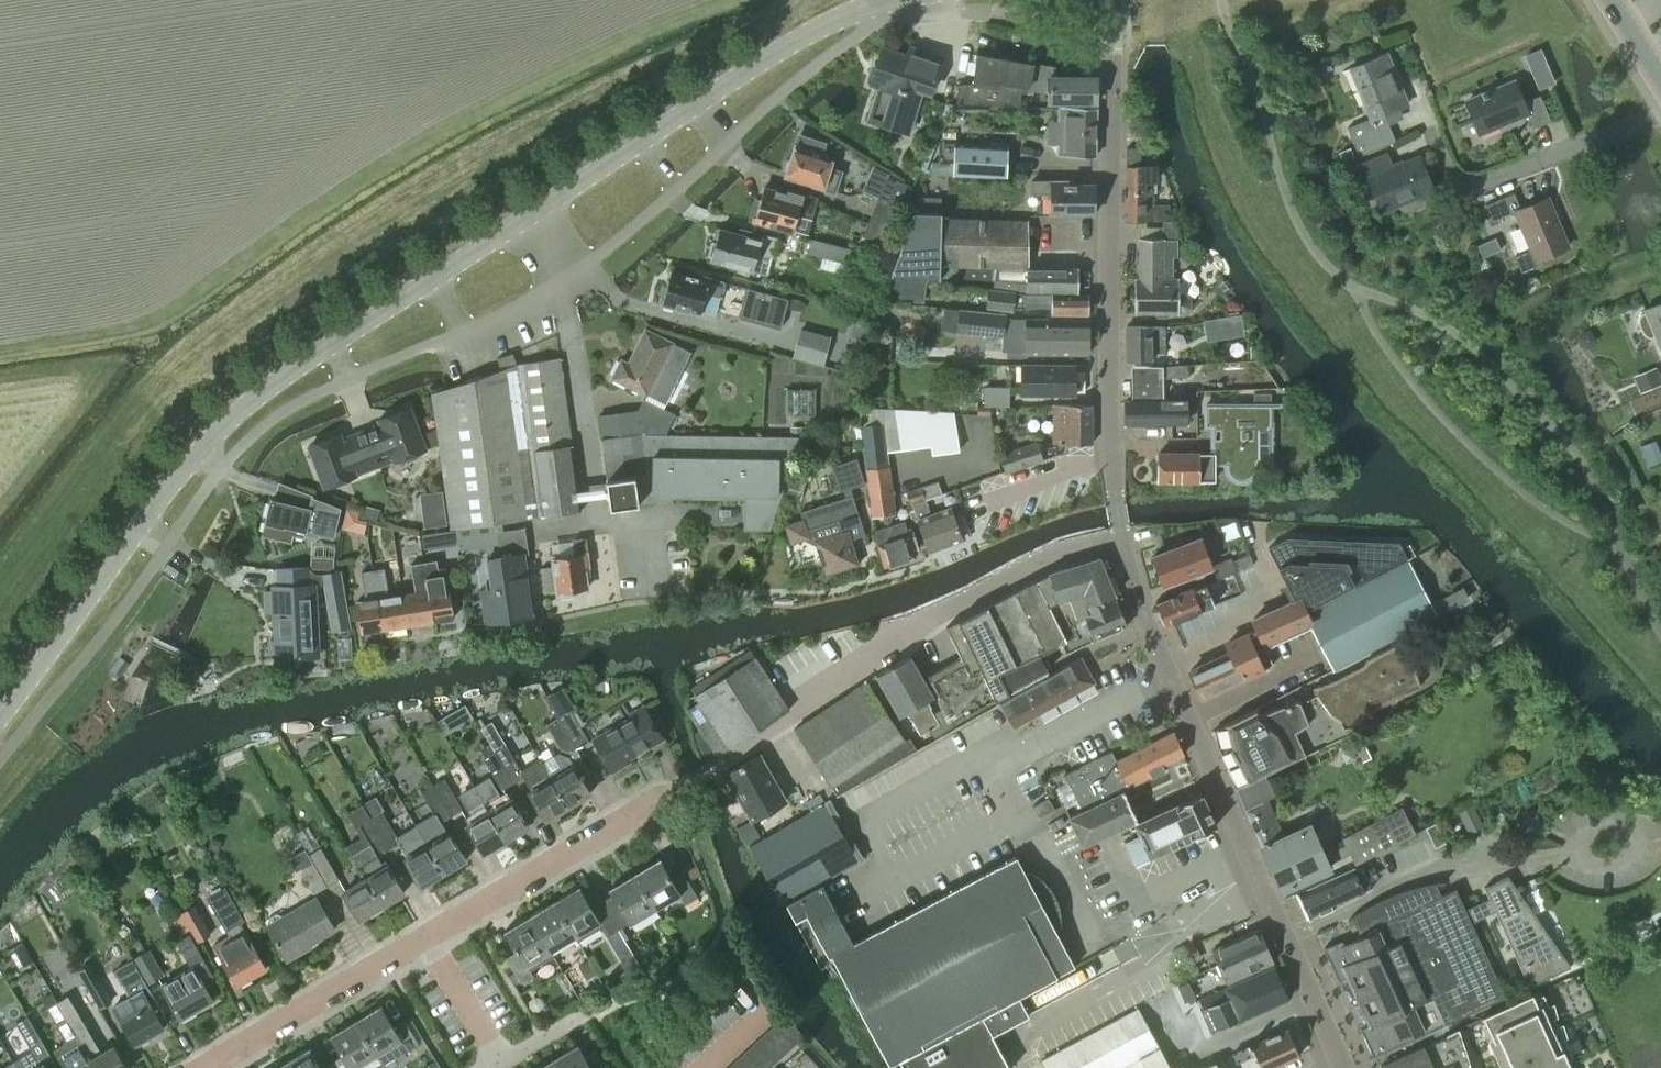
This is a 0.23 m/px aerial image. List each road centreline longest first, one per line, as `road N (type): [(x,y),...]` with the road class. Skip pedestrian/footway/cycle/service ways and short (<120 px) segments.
road 1 (unclassified): [(0,716),(169,486),(261,392),(762,59),(879,0)]
road 2 (residential): [(721,764),(990,586),(1059,553),(1120,539)]
road 3 (tertiary): [(1113,458),(1111,0)]
road 4 (tertiary): [(1287,941),(1168,676),(1120,539)]
road 5 (residential): [(1287,941),(1399,882),(1564,858)]
road 6 (residential): [(429,938),(679,791)]
road 7 (residential): [(208,1067),(429,938)]
road 8 (residential): [(1564,858),(1619,870),(1634,859),(1625,829),(1600,825),(1579,837)]
road 9 (residential): [(499,1061),(429,938)]
road 10 (tertiary): [(1344,1067),(1287,941)]
road 11 (residential): [(1113,458),(991,503)]

